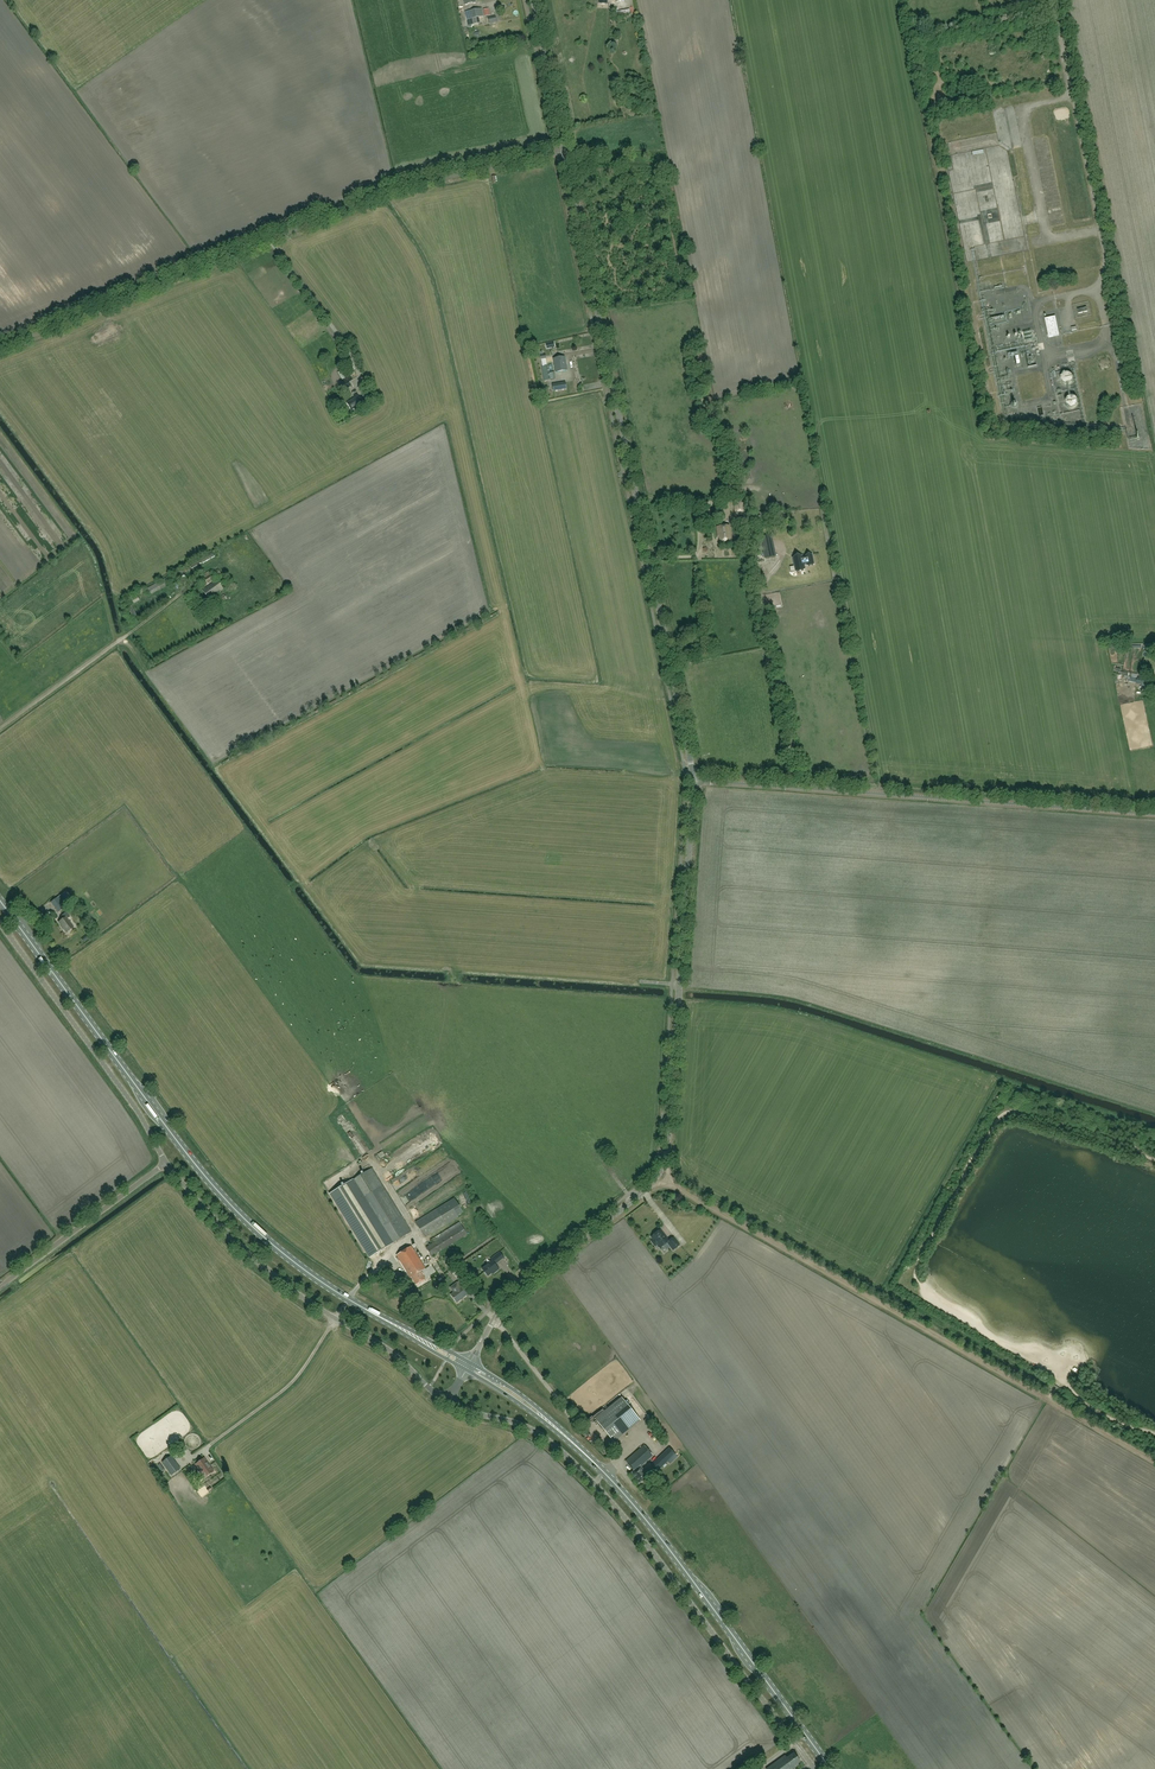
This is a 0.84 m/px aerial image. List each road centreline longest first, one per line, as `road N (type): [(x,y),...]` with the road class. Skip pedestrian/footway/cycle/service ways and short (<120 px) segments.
road 1 (unclassified): [(470,1362),(507,1301),(645,1189),(663,1160),(694,781)]
road 2 (unclassified): [(694,781),(565,153)]
road 3 (unclassified): [(0,349),(385,194),(565,153)]
road 4 (primary): [(391,1323),(304,1269),(213,1185),(0,899)]
road 5 (track): [(663,1160),(673,1183),(700,1201),(1154,1462)]
road 6 (unclassified): [(815,1768),(595,1485),(532,1430),(449,1402)]
road 7 (unclassified): [(1154,814),(694,781)]
road 8 (primary): [(832,1768),(669,1550),(574,1444)]
road 9 (unclassified): [(449,1402),(387,1350),(272,1276),(166,1163)]
road 10 (unclassified): [(166,1163),(140,1114),(0,923)]
road 11 (unclassified): [(0,1285),(166,1163)]
road 12 (unclassified): [(565,153),(535,0)]
road 13 (primary): [(574,1444),(470,1362)]
road 14 (primary): [(466,1370),(574,1444)]

